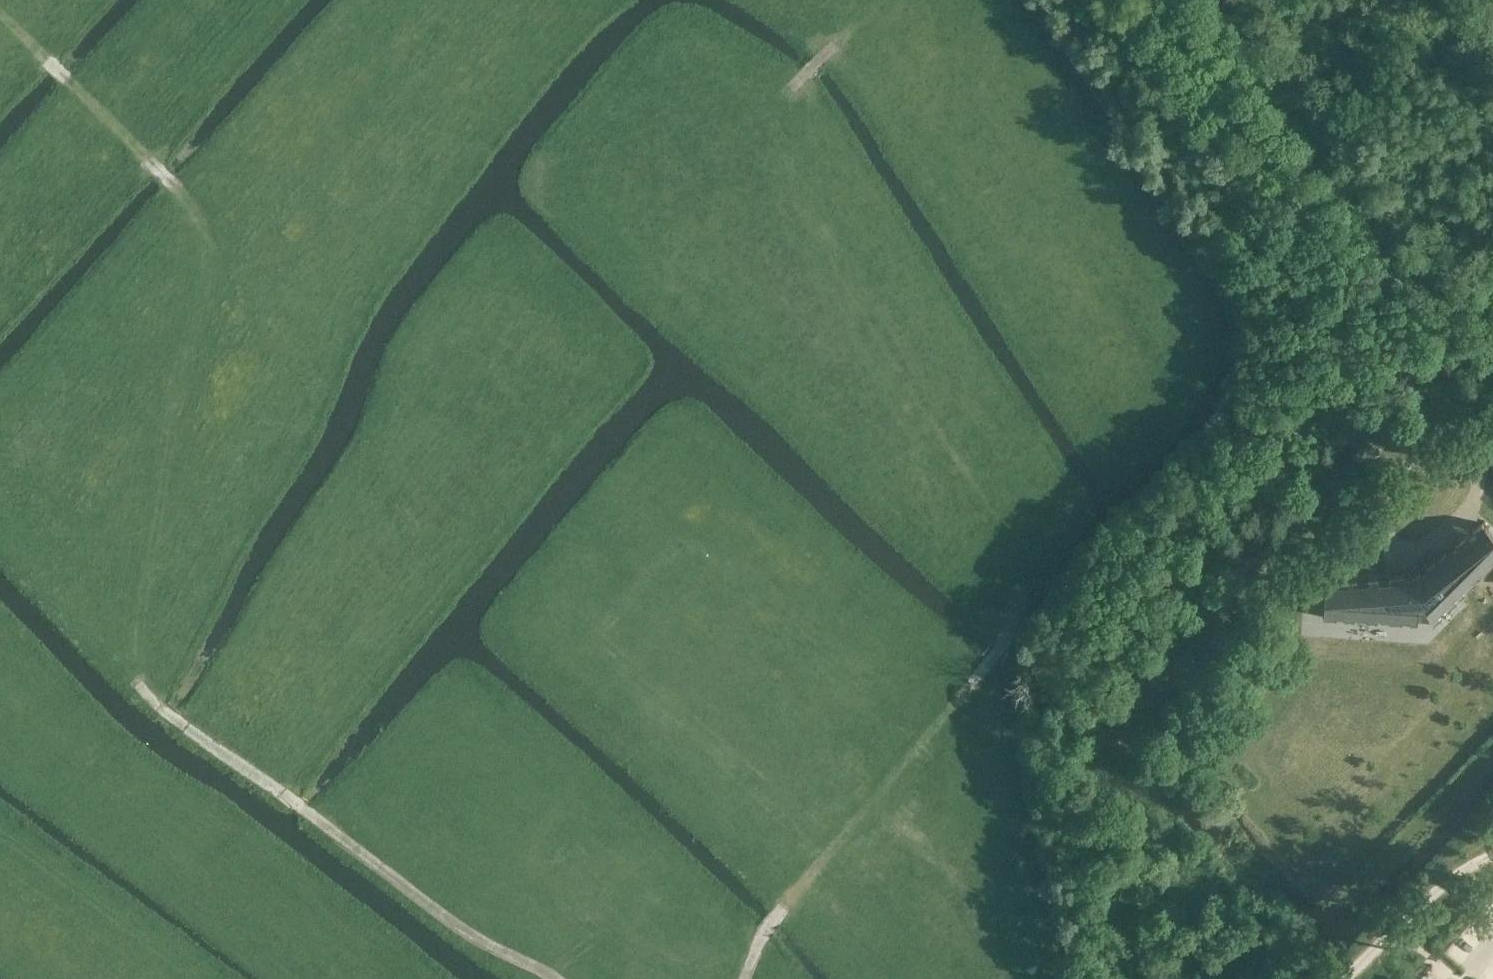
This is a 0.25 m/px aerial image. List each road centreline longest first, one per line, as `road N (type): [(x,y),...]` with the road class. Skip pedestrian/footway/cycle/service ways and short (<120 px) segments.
road 1 (track): [(560,978),(457,929),(135,682)]
road 2 (track): [(1001,642),(778,911)]
road 3 (track): [(1347,978),(1435,890),(1492,854)]

